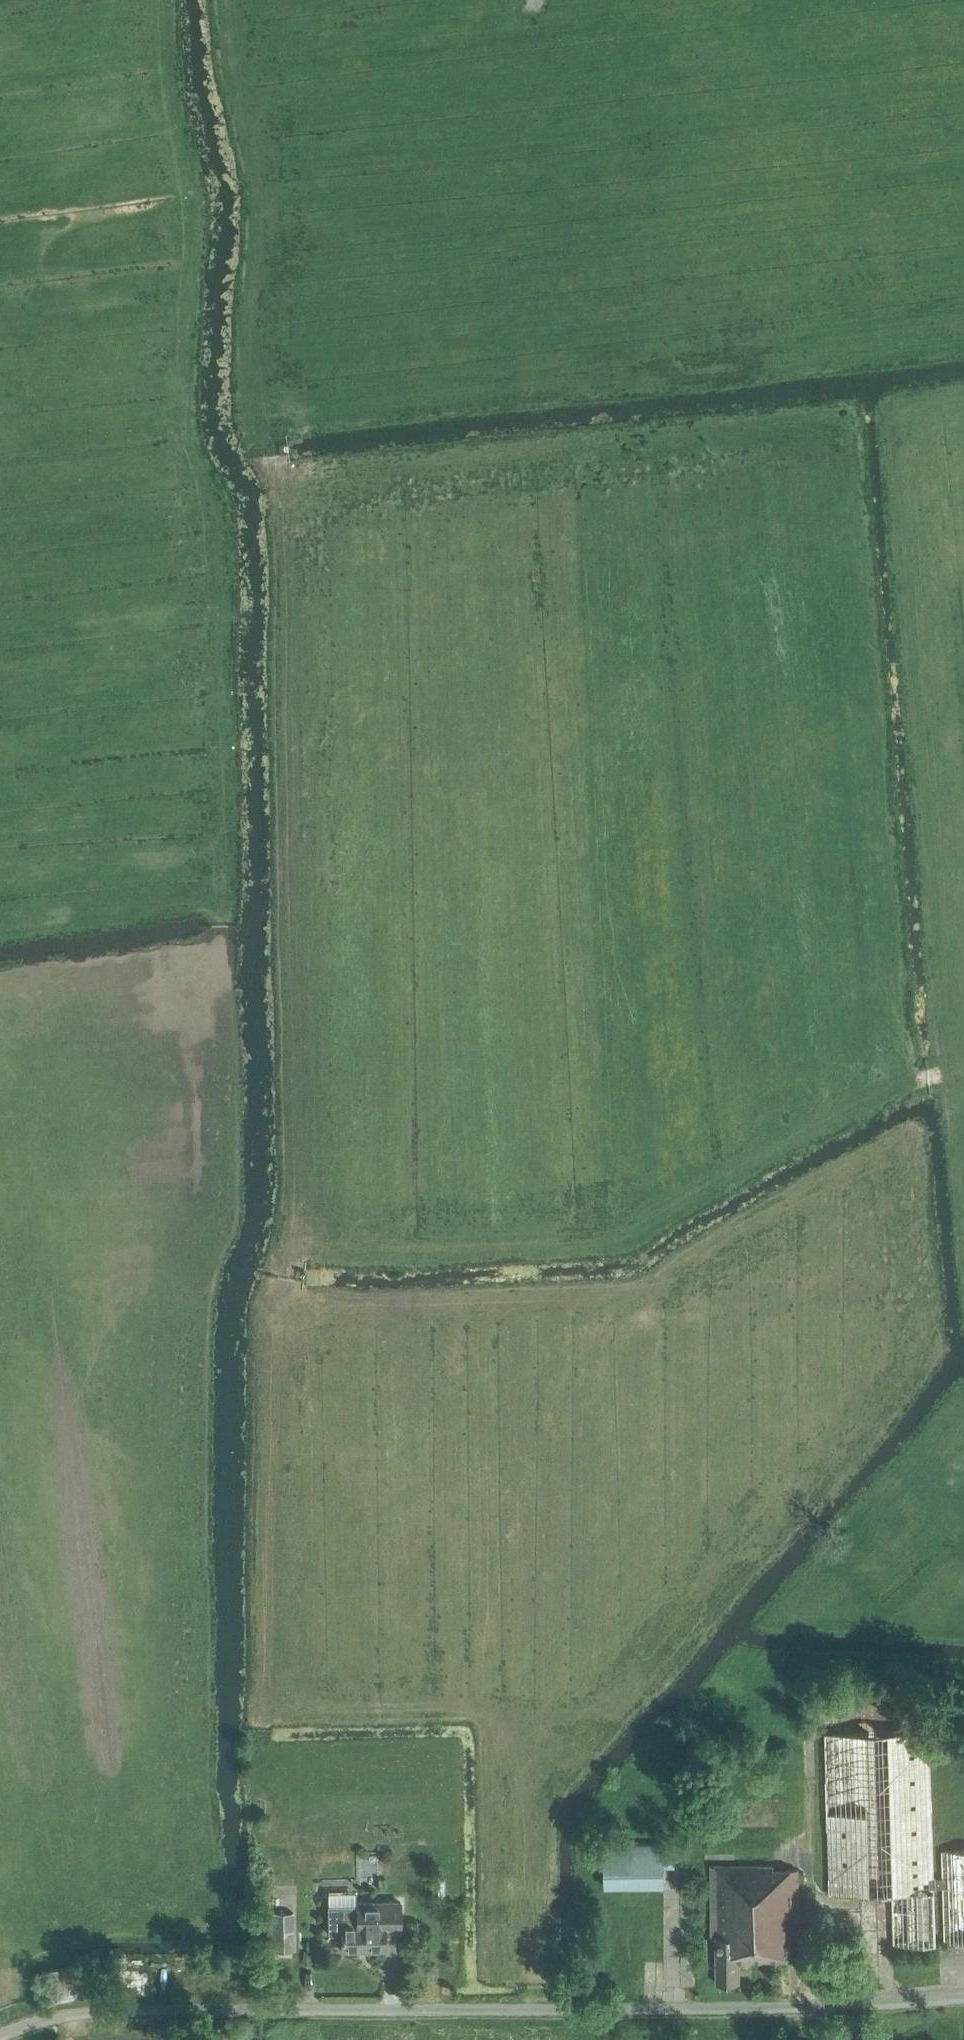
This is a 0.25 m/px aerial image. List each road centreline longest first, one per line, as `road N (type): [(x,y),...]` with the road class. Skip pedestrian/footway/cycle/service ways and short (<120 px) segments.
road 1 (unclassified): [(4,2039),(98,2014),(887,2009),(963,2000)]

